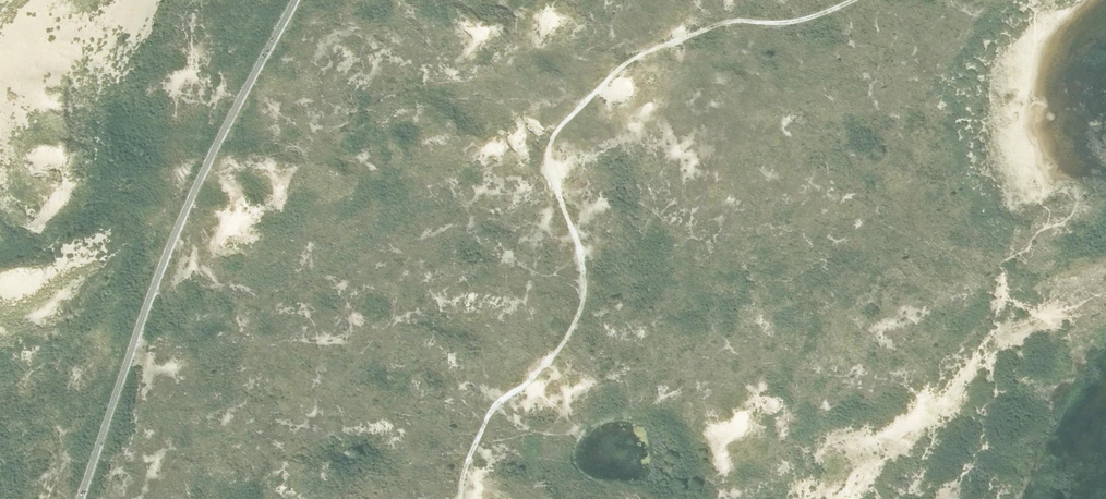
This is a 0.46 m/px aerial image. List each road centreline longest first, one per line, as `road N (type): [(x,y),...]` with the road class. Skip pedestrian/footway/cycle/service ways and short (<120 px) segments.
road 1 (track): [(460,498),(489,413),(560,347),(581,306),(579,245),(551,173),(554,135),(637,56),(723,23),(799,20),(852,0)]

